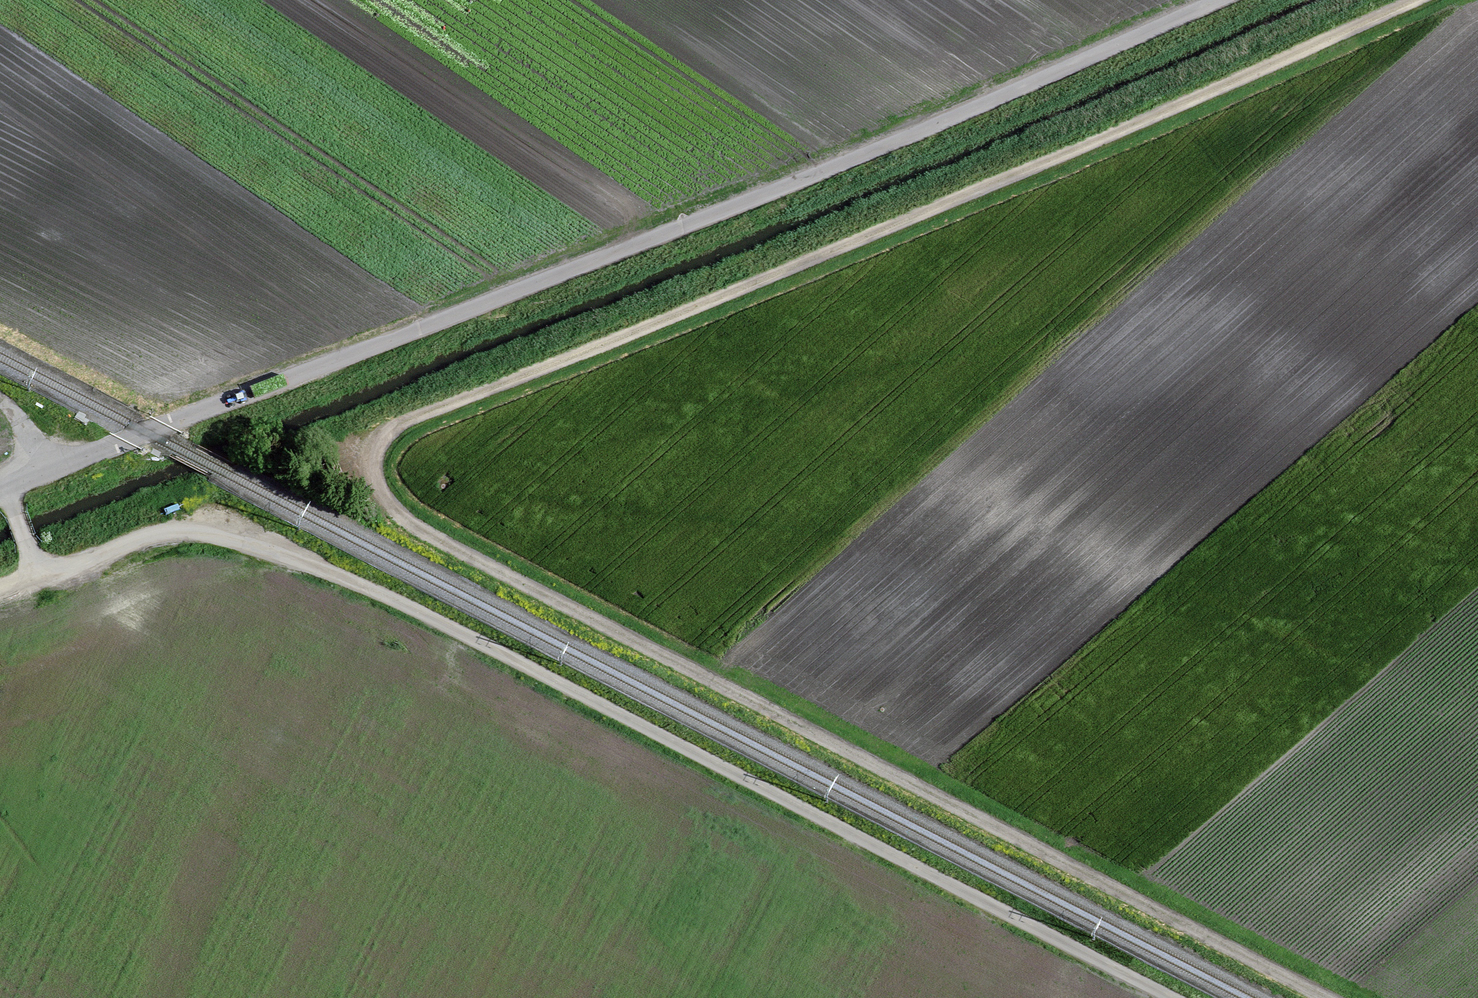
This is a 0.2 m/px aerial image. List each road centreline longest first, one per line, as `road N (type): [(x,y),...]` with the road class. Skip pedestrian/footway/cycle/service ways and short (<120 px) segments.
road 1 (track): [(1306,997),(379,511),(372,468),(382,446),(480,389),(1423,0)]
road 2 (unclassified): [(1194,0),(2,487)]
road 3 (track): [(1148,997),(317,565),(218,533),(174,531),(40,572)]
road 4 (track): [(1142,911),(1477,618)]

